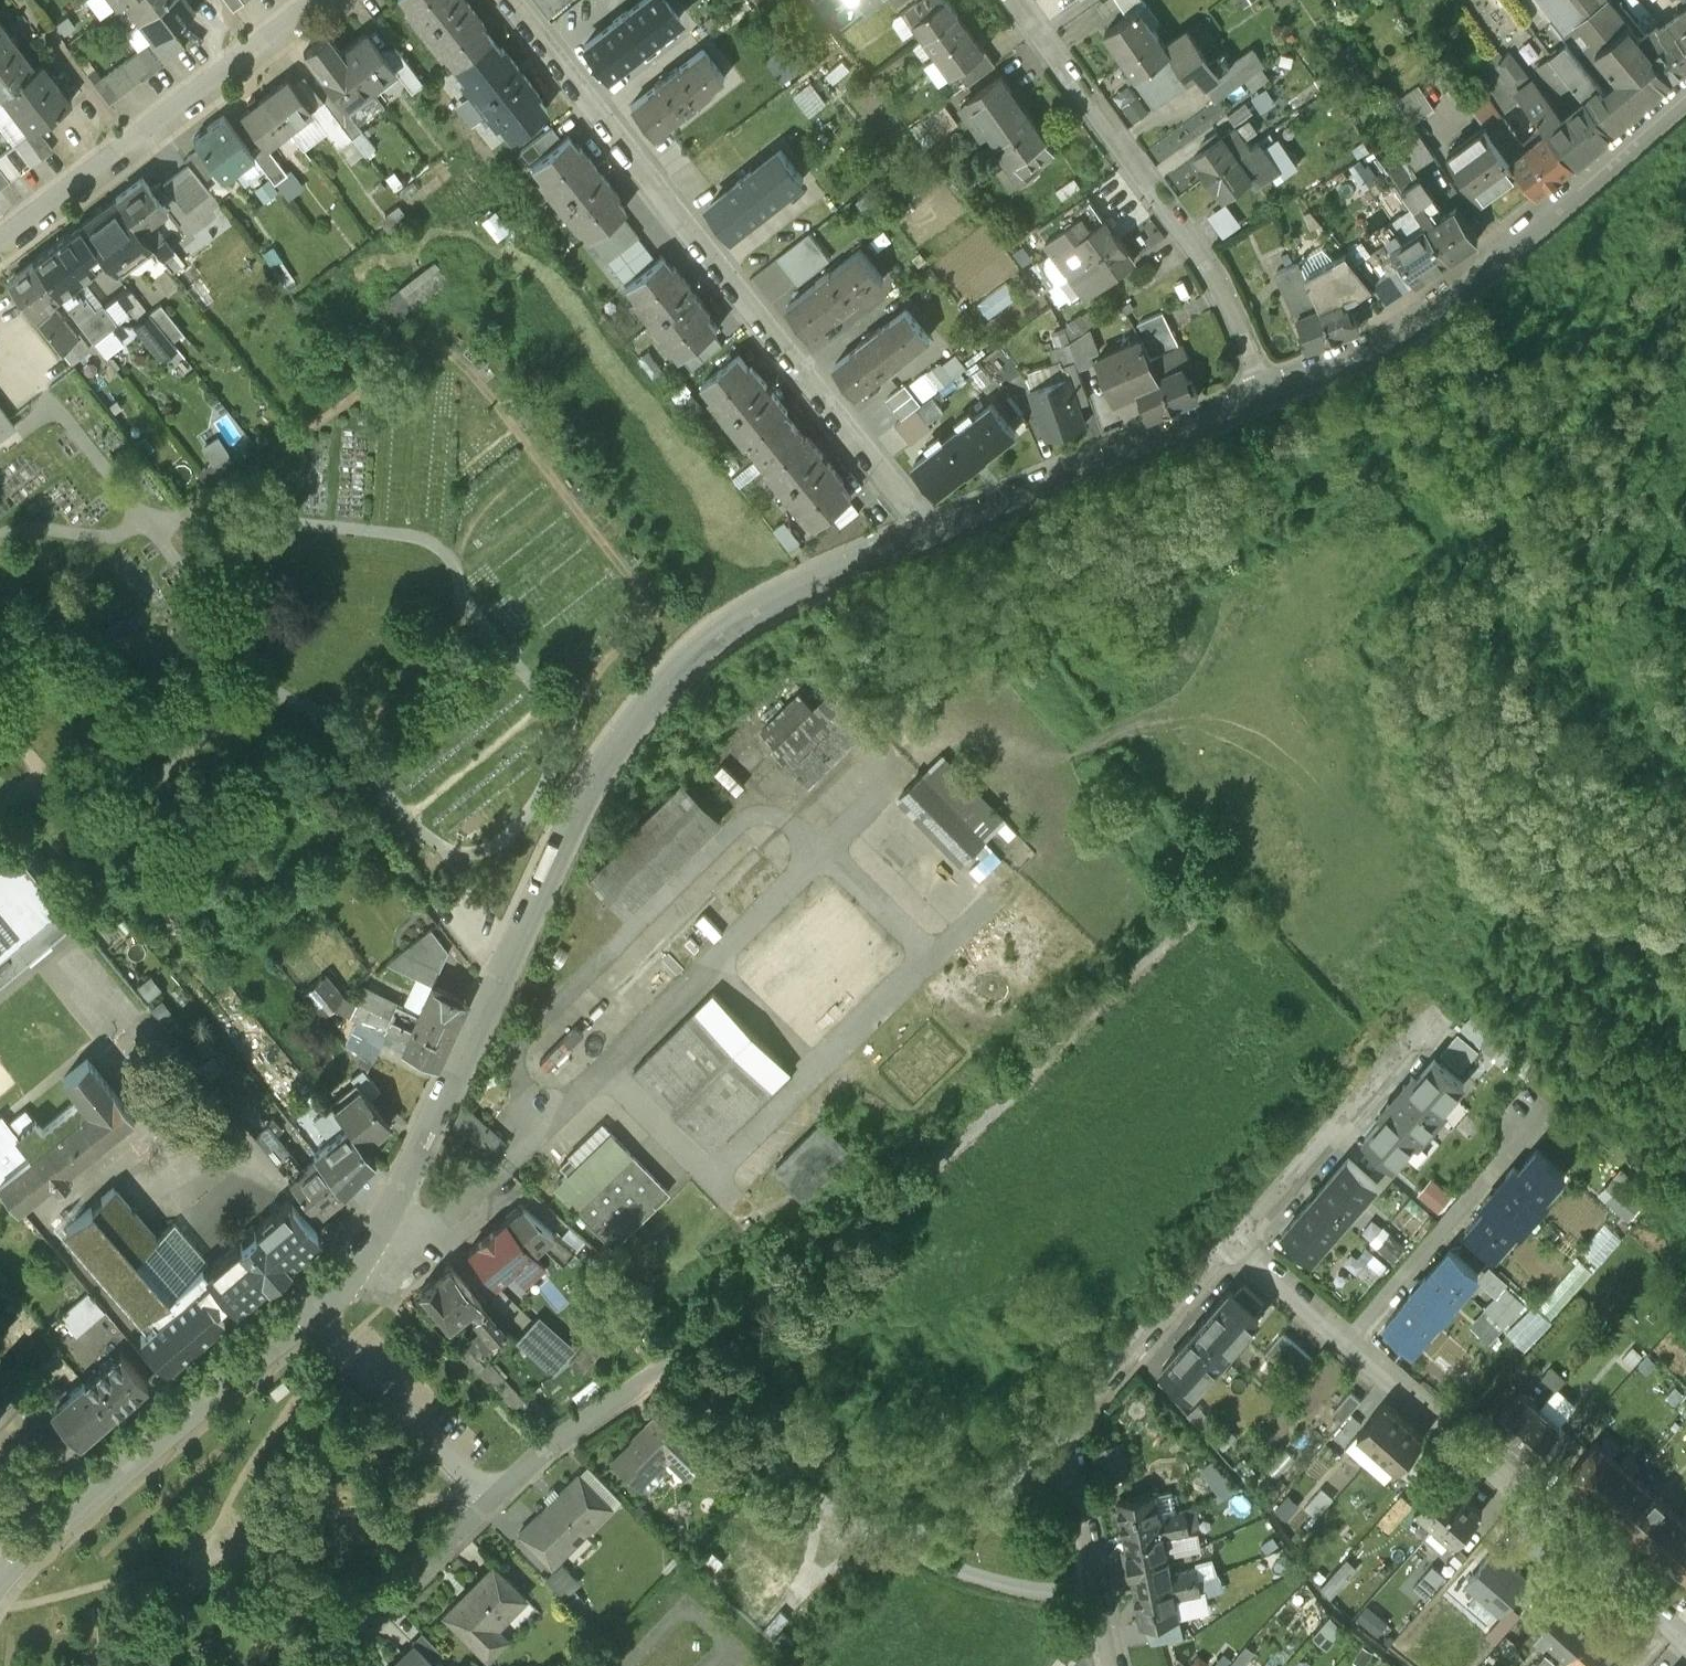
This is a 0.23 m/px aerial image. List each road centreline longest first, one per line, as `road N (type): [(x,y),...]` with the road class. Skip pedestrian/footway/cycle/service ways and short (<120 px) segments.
road 1 (residential): [(925,531),(803,582),(699,646),(599,760),(387,1219),(305,1331)]
road 2 (unclassified): [(682,1351),(867,1219),(1029,1076),(1229,877)]
road 3 (residential): [(521,0),(925,531)]
road 4 (residential): [(1685,105),(1444,302),(1346,365),(1264,400)]
road 5 (residential): [(1013,0),(1194,257),(1264,400)]
road 6 (residential): [(1685,1637),(1349,1341)]
road 7 (residential): [(0,242),(320,0)]
road 8 (residential): [(1264,400),(925,531)]
road 9 (residential): [(305,1331),(30,1547)]
road 10 (residential): [(1349,1341),(1555,1107)]
road 11 (residential): [(1230,1235),(1433,1016)]
road 12 (residential): [(1053,1441),(1230,1235)]
road 13 (unclassified): [(682,1351),(795,1472),(884,1524)]
road 14 (residential): [(305,1331),(378,1389),(488,1500)]
road 15 (residential): [(488,1500),(545,1447),(682,1351)]
road 16 (residential): [(314,1665),(488,1500)]
road 17 (unclassified): [(884,1524),(978,1574),(1085,1589)]
road 18 (residential): [(884,1524),(940,1519),(1014,1493),(1053,1441)]
road 19 (residential): [(1349,1341),(1230,1235)]
road 20 (residential): [(1085,1589),(1053,1441)]
road 21 (residential): [(22,0),(97,102)]

